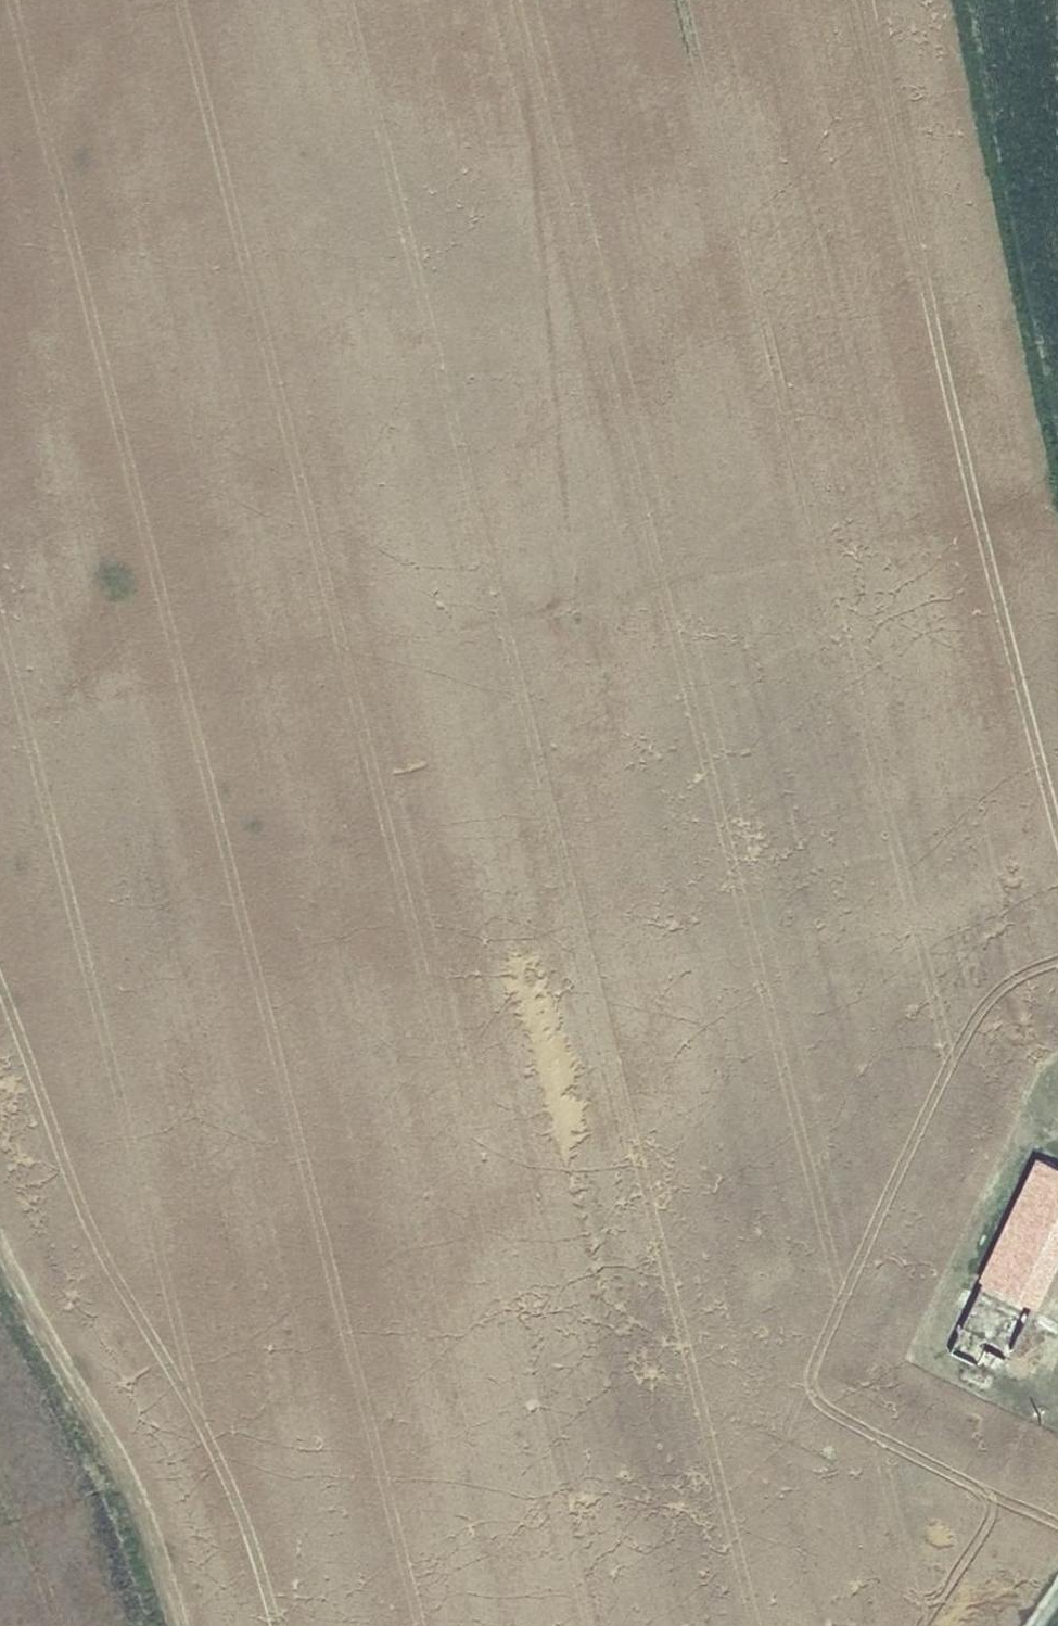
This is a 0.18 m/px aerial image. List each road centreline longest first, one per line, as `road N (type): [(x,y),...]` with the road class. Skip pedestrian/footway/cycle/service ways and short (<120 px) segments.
road 1 (track): [(169,1625),(112,1462),(0,1266)]

